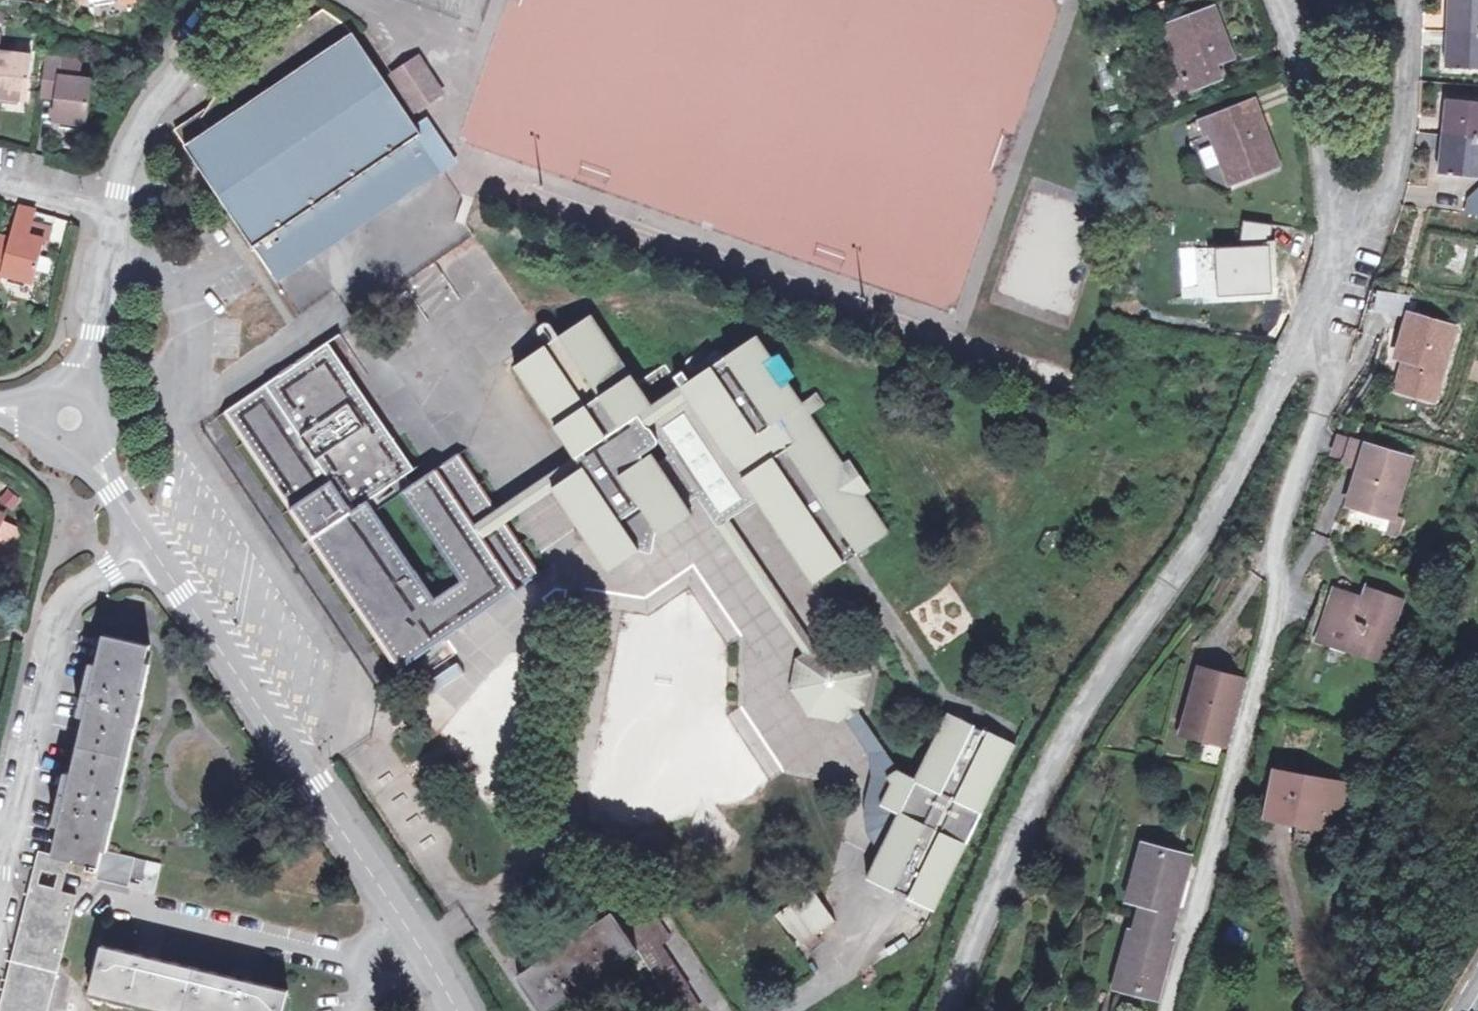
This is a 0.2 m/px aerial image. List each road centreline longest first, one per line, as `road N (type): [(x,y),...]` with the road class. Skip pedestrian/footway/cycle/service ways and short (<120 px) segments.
road 1 (residential): [(968,1010),(1020,805),(1344,262)]
road 2 (residential): [(1344,262),(1329,388),(1270,557),(1279,588),(1269,658),(1166,1010)]
road 3 (unclassified): [(455,1010),(149,546)]
road 4 (unclassified): [(149,546),(107,574),(60,628),(0,859)]
road 5 (residential): [(1344,262),(1395,191),(1410,0)]
road 6 (residential): [(1344,262),(1340,200),(1308,53),(1285,0)]
road 7 (residential): [(112,213),(183,38),(208,0)]
road 8 (residential): [(70,419),(89,358),(112,213)]
road 9 (unclassified): [(149,546),(70,419)]

